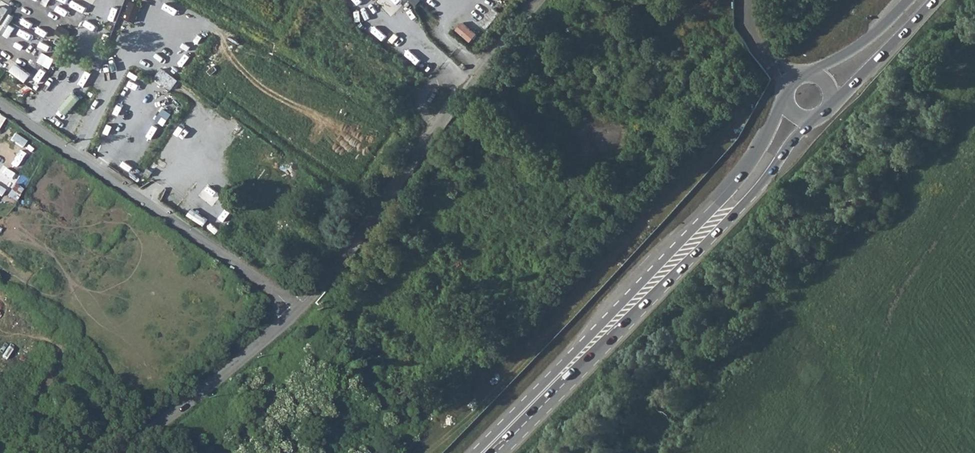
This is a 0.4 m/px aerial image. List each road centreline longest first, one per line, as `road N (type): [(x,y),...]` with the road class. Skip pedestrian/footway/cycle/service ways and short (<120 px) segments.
road 1 (primary): [(784,98),(732,189),(474,452)]
road 2 (primary): [(502,452),(757,193),(810,121)]
road 3 (unclassified): [(537,0),(303,306)]
road 4 (unclassified): [(0,104),(303,306)]
road 5 (residential): [(303,306),(118,452)]
road 6 (primary): [(832,103),(932,0)]
road 7 (primary): [(908,0),(876,33),(811,73)]

